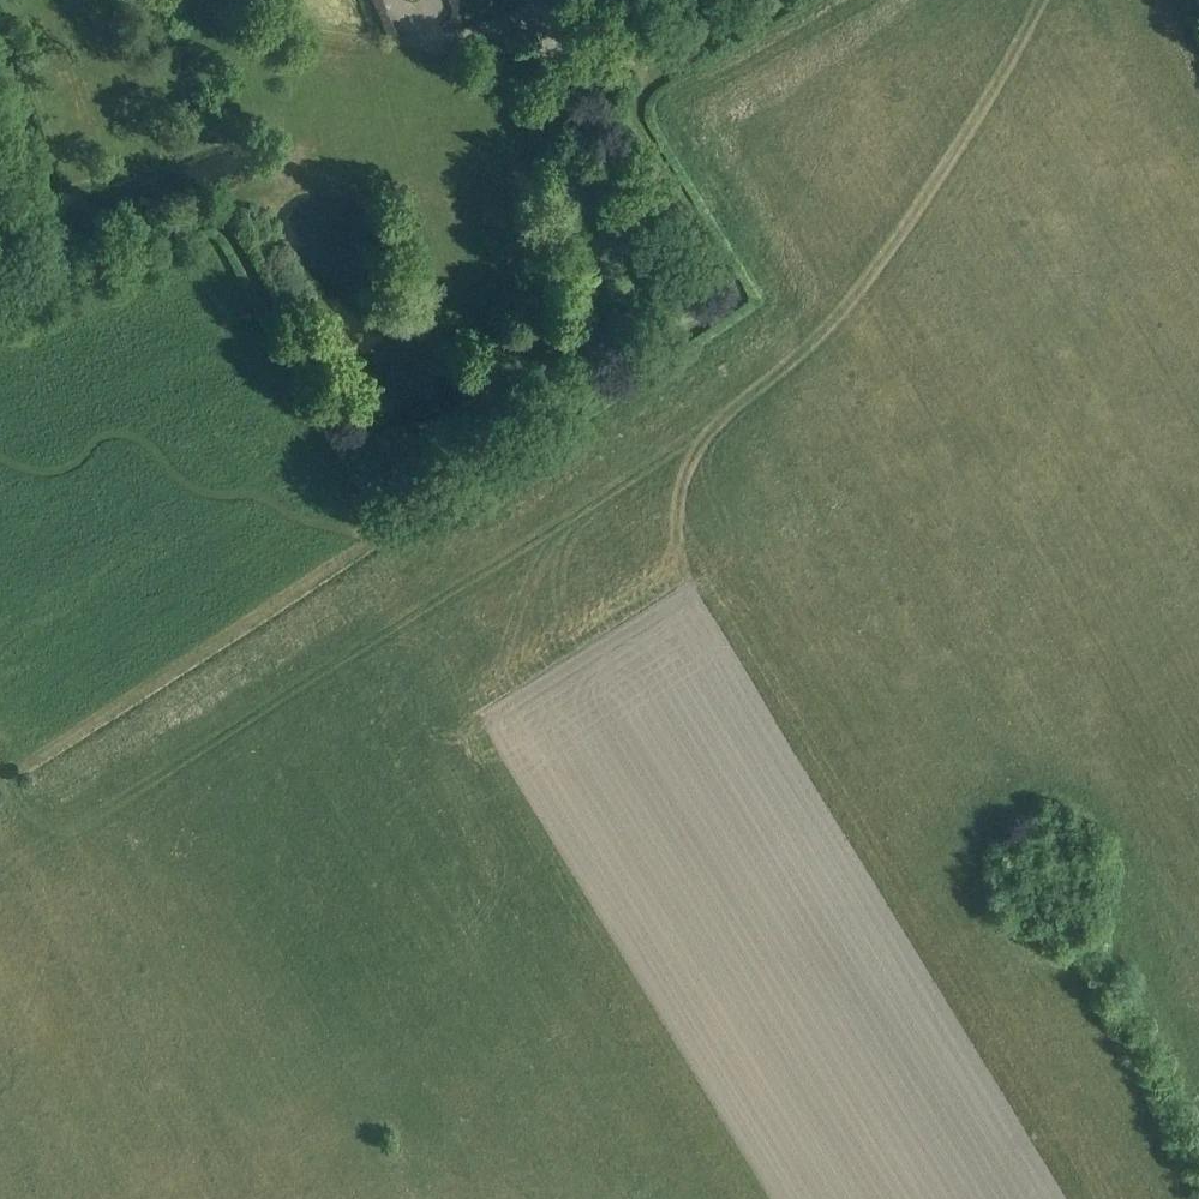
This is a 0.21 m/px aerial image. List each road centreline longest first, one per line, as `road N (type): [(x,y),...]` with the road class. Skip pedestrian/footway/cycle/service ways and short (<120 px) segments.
road 1 (track): [(0,784),(723,309),(733,292),(729,272),(623,91)]
road 2 (track): [(783,0),(623,91)]

